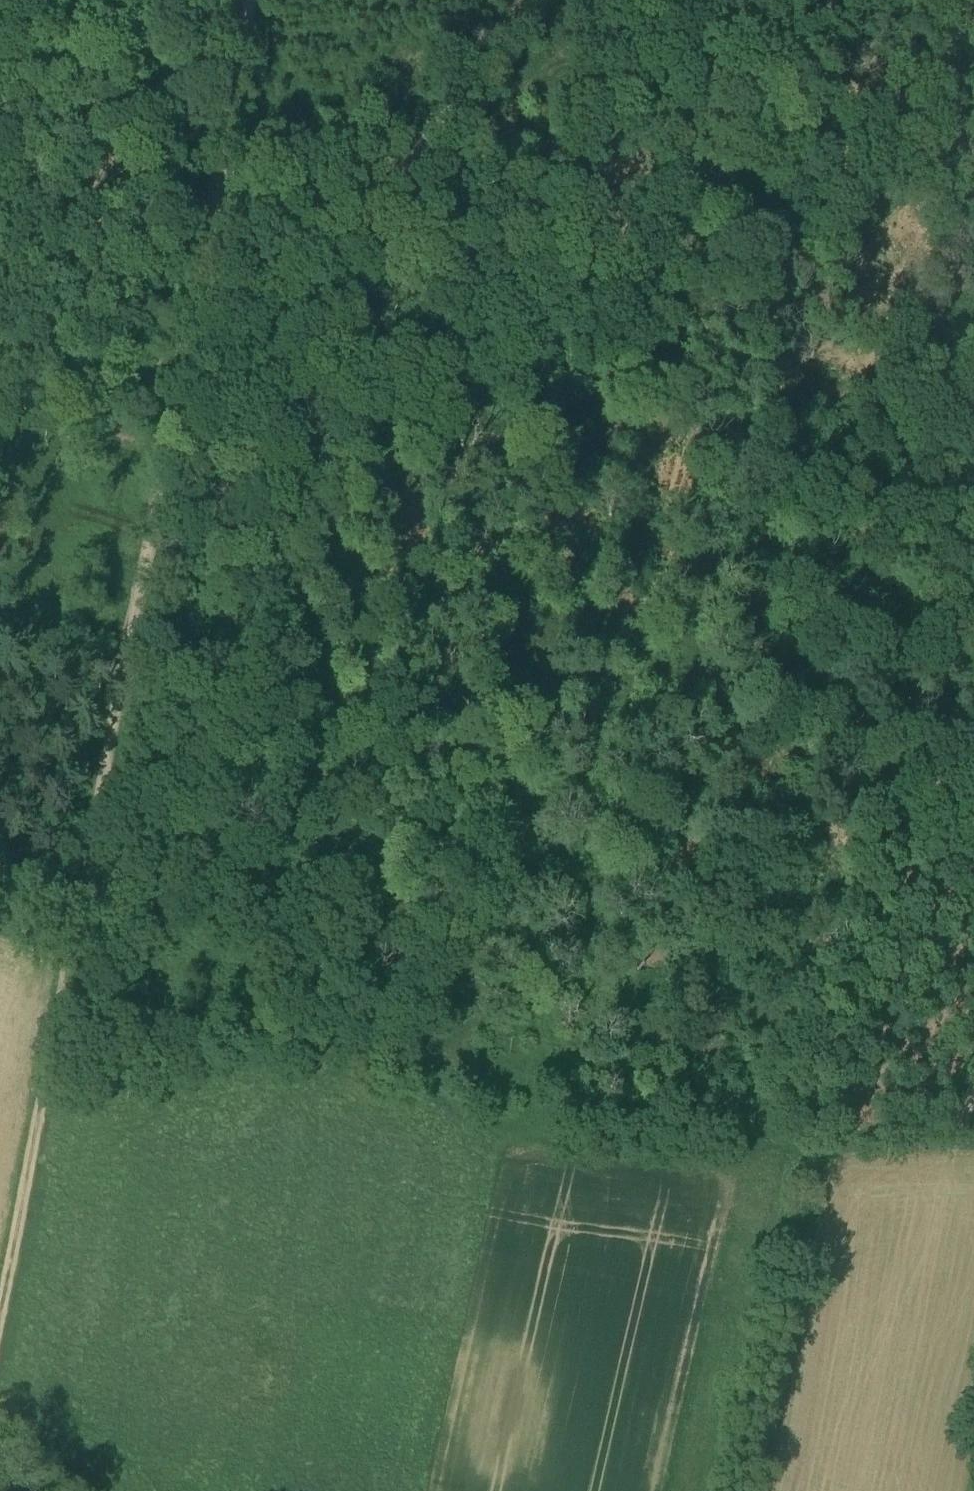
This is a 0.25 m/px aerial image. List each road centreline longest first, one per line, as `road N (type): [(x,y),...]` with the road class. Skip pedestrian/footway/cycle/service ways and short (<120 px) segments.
road 1 (track): [(0,1394),(258,0)]

